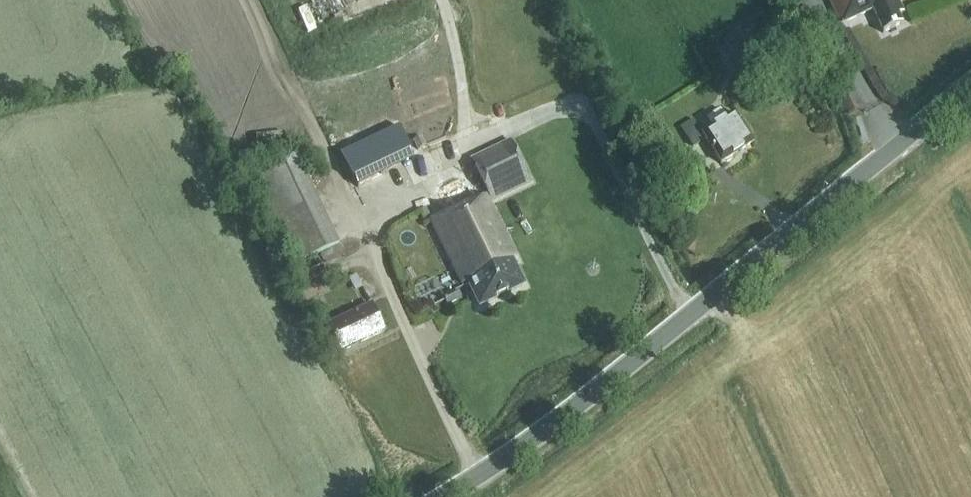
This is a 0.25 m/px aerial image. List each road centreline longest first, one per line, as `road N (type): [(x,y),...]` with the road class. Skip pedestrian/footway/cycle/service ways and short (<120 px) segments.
road 1 (secondary): [(453,496),(970,87)]

